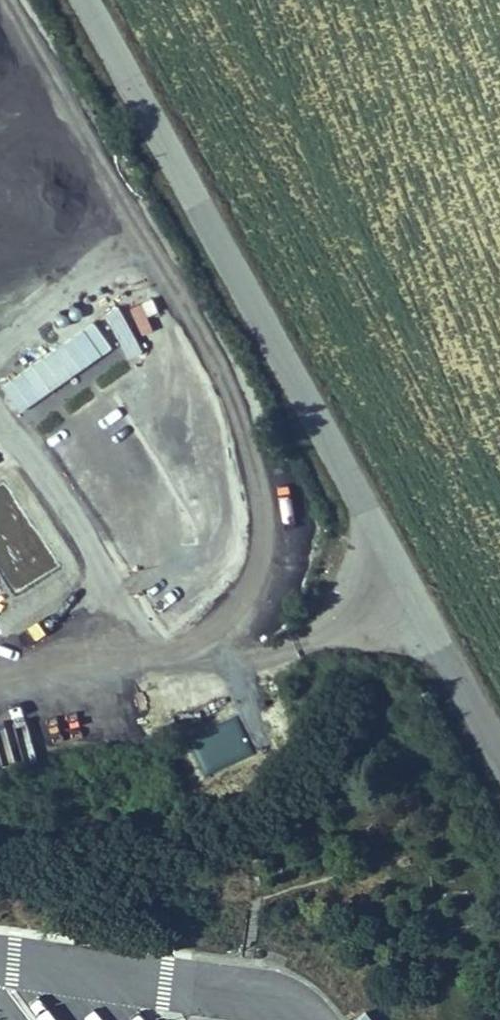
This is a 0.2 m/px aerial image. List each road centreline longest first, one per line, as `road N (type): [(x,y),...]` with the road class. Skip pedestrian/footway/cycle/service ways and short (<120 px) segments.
road 1 (unclassified): [(87,0),(499,759)]

